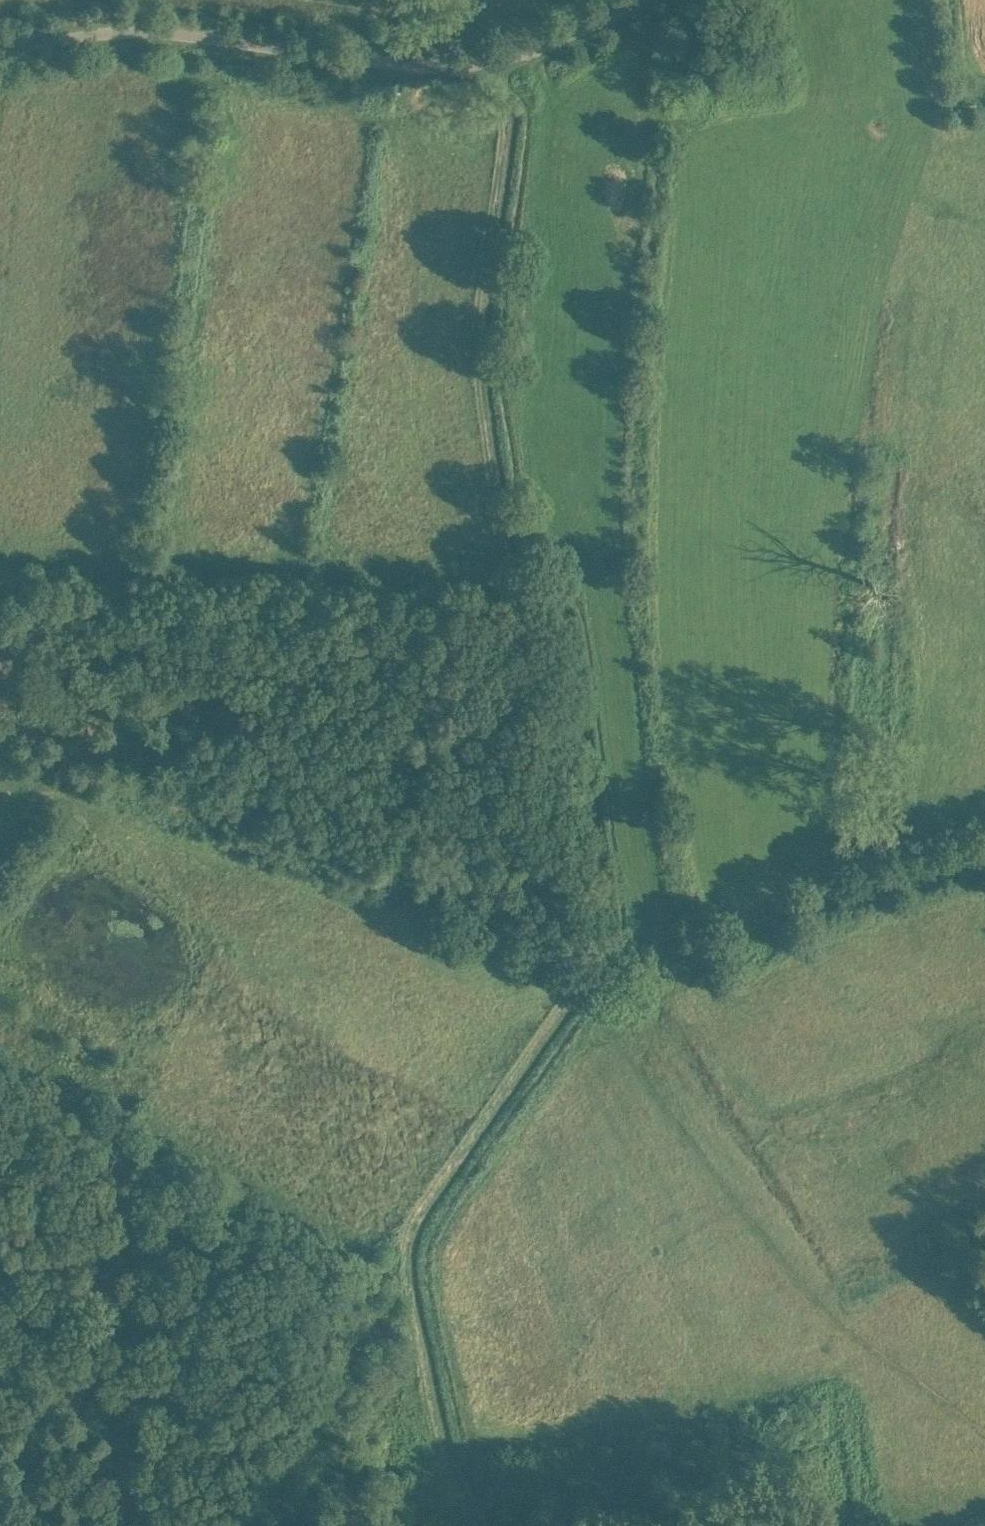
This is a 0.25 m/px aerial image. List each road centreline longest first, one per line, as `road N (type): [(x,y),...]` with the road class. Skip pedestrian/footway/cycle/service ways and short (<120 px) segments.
road 1 (unclassified): [(0,53),(151,31),(391,64),(471,65),(637,0)]

